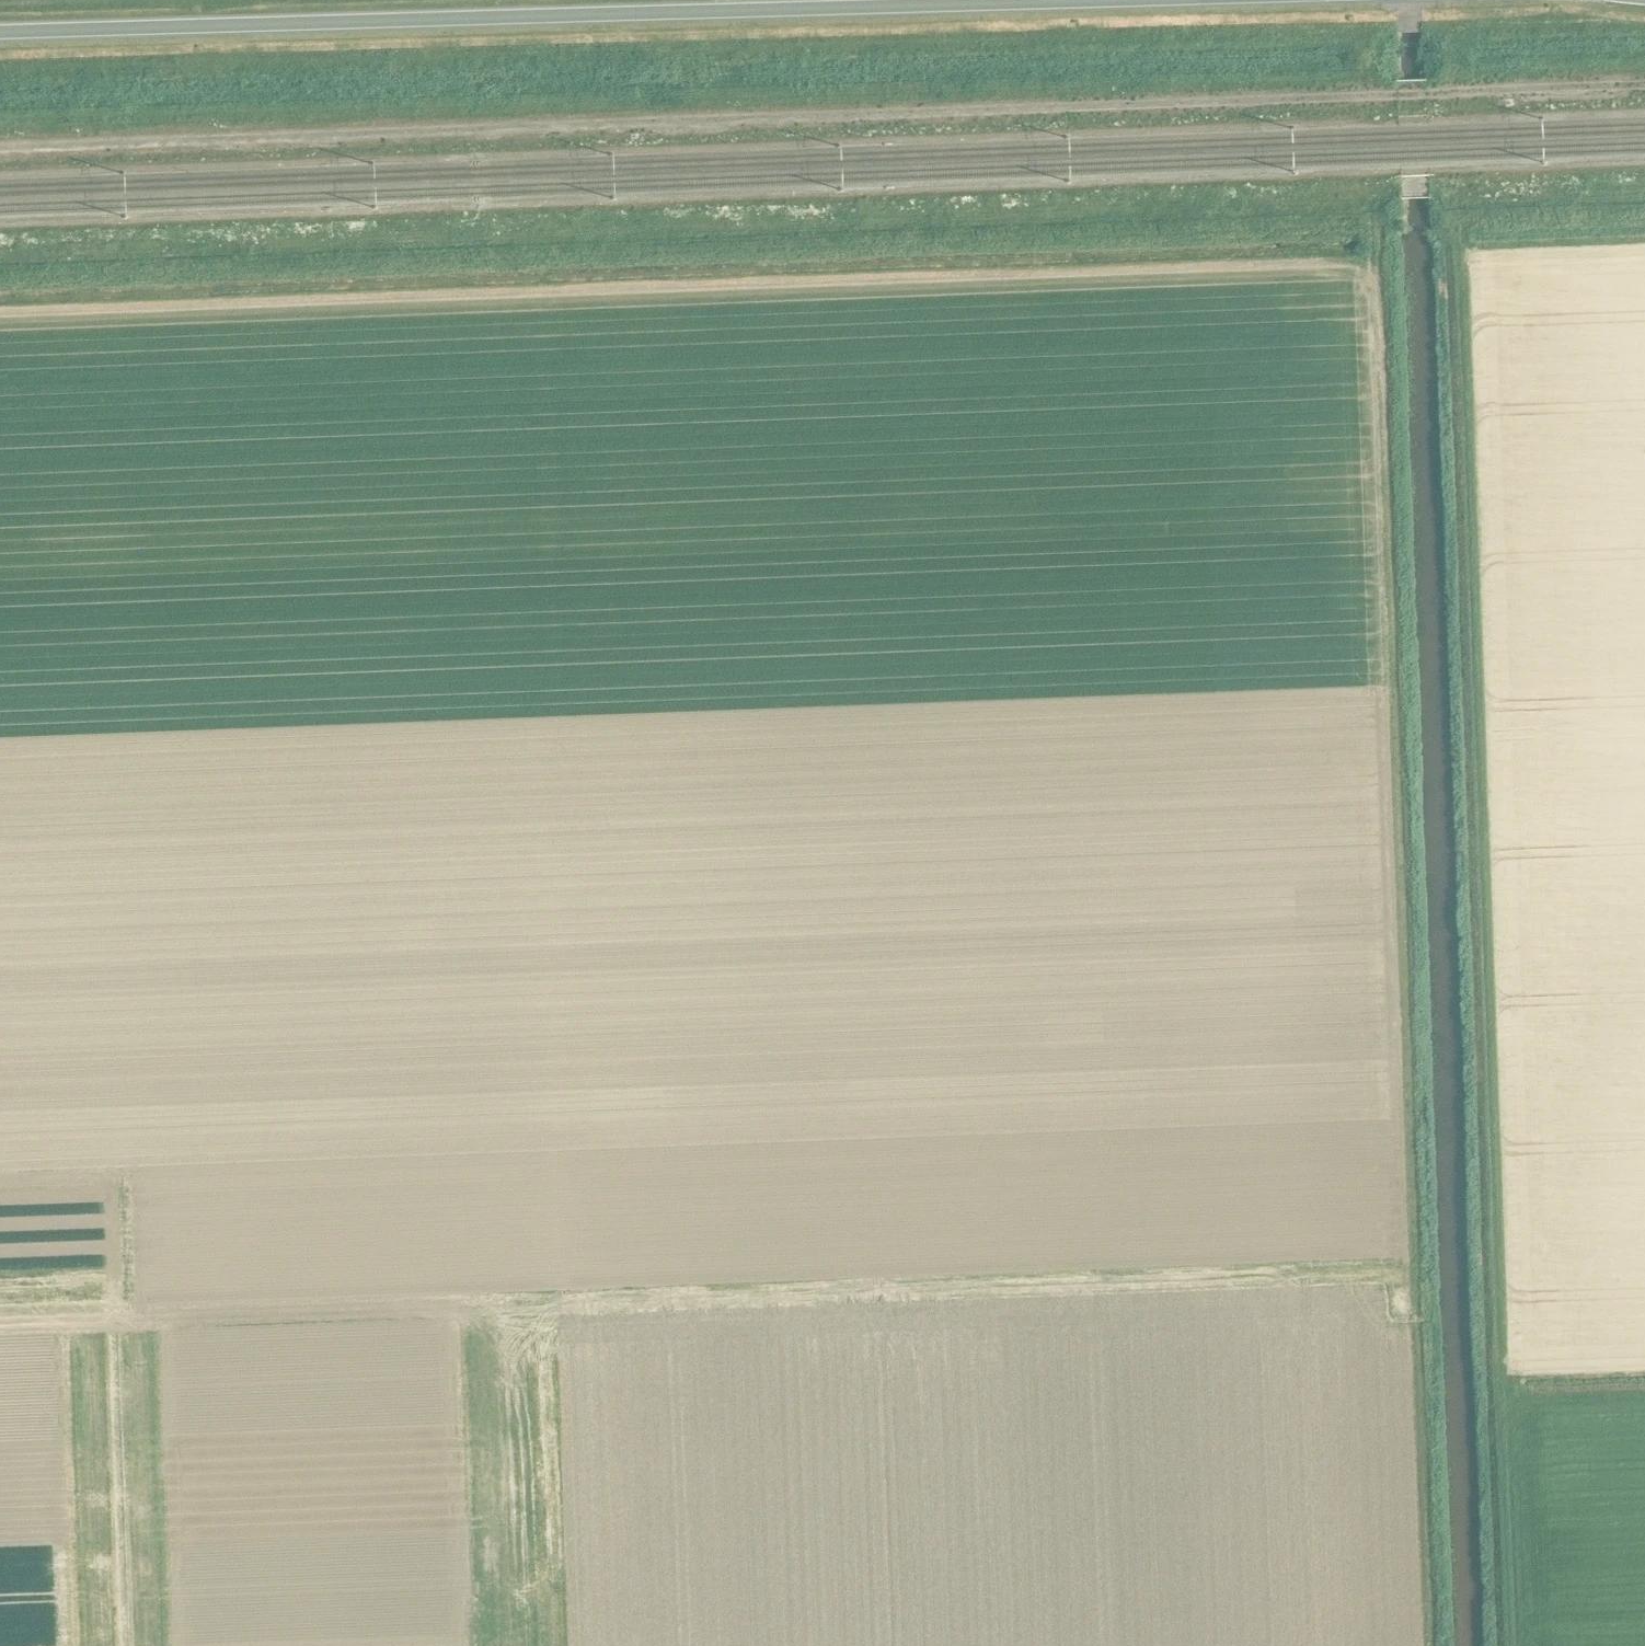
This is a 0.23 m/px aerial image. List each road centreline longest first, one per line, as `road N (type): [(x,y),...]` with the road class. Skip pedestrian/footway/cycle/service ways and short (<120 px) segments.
road 1 (track): [(0,151),(1644,88)]
road 2 (track): [(1508,1645),(1456,264)]
road 3 (trunk): [(0,34),(1121,0)]

